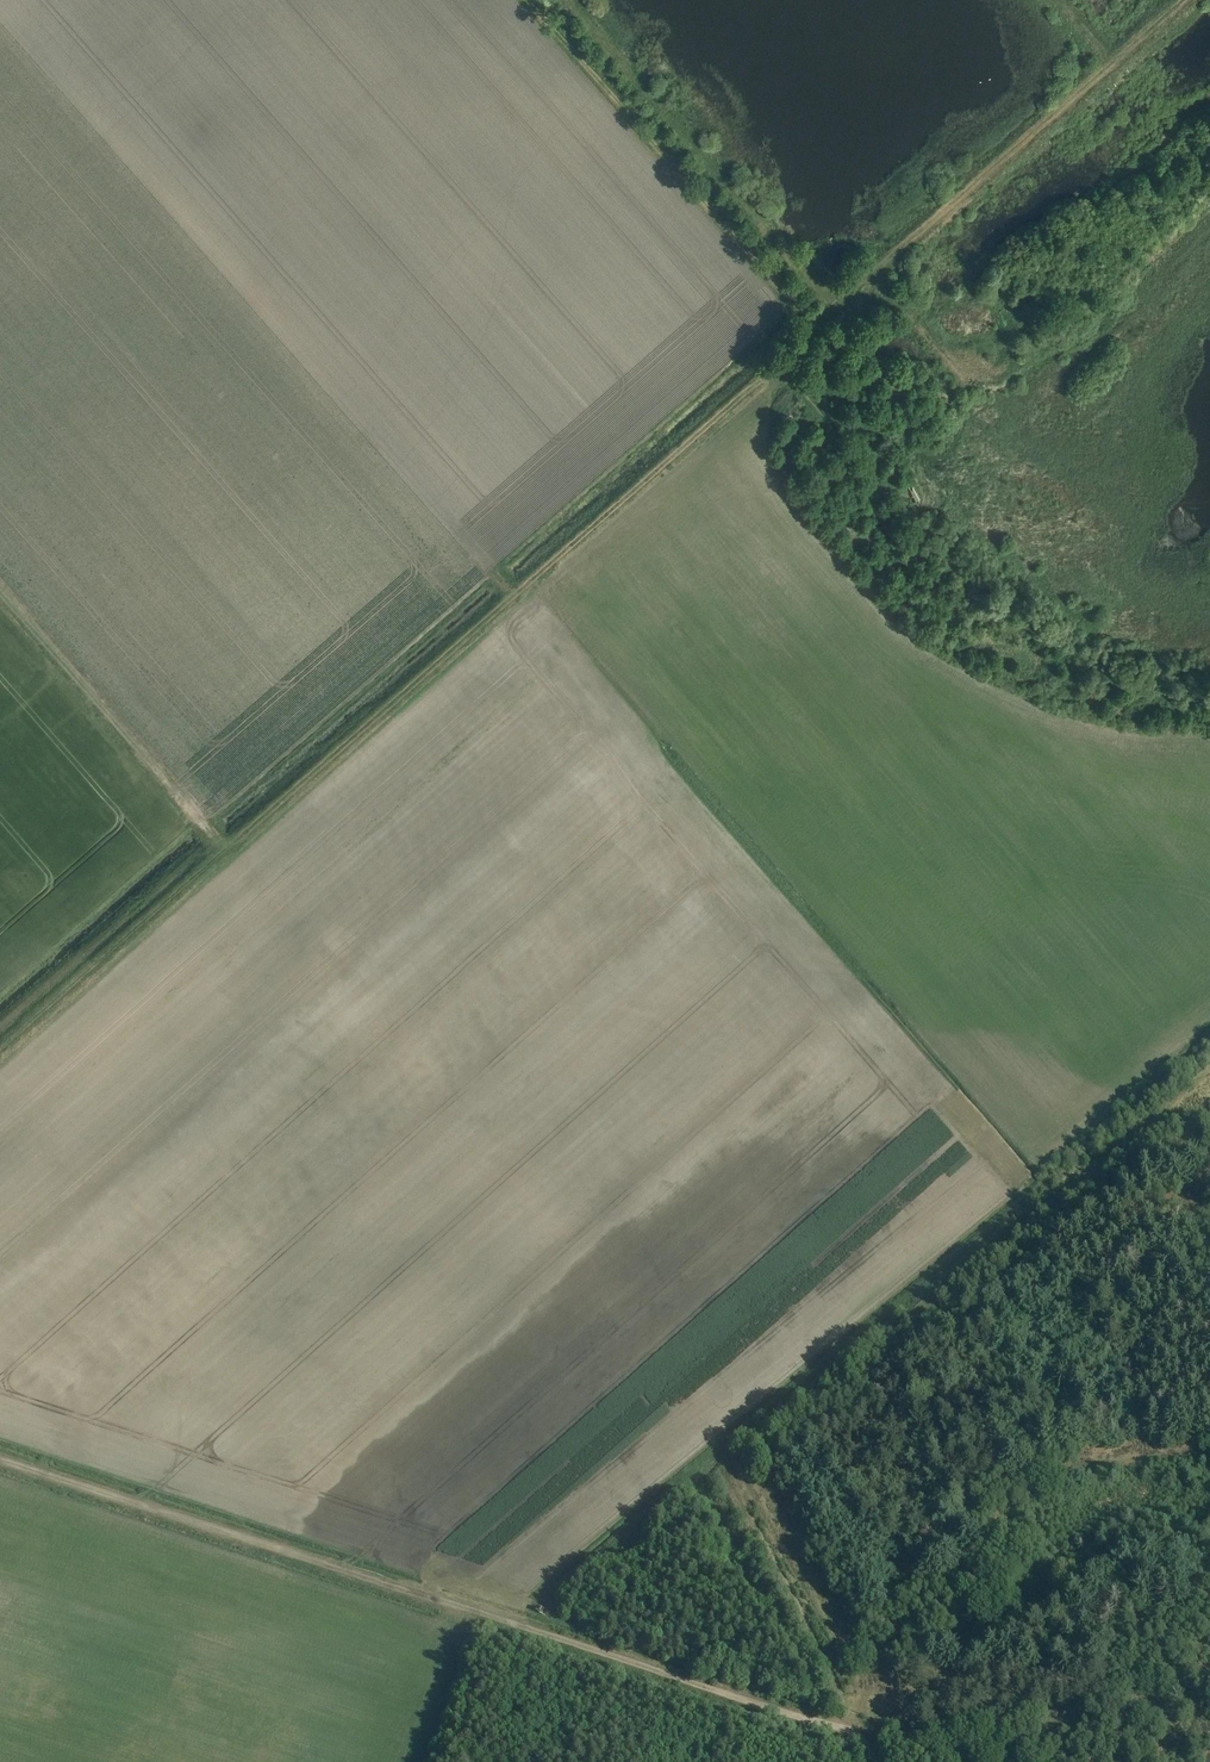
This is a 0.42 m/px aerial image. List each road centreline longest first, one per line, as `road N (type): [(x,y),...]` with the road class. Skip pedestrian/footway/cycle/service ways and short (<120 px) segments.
road 1 (track): [(874,1761),(851,1733),(0,1458)]
road 2 (track): [(226,846),(0,590)]
road 3 (track): [(1105,63),(868,281)]
road 4 (track): [(1051,0),(1105,63),(1179,0)]

